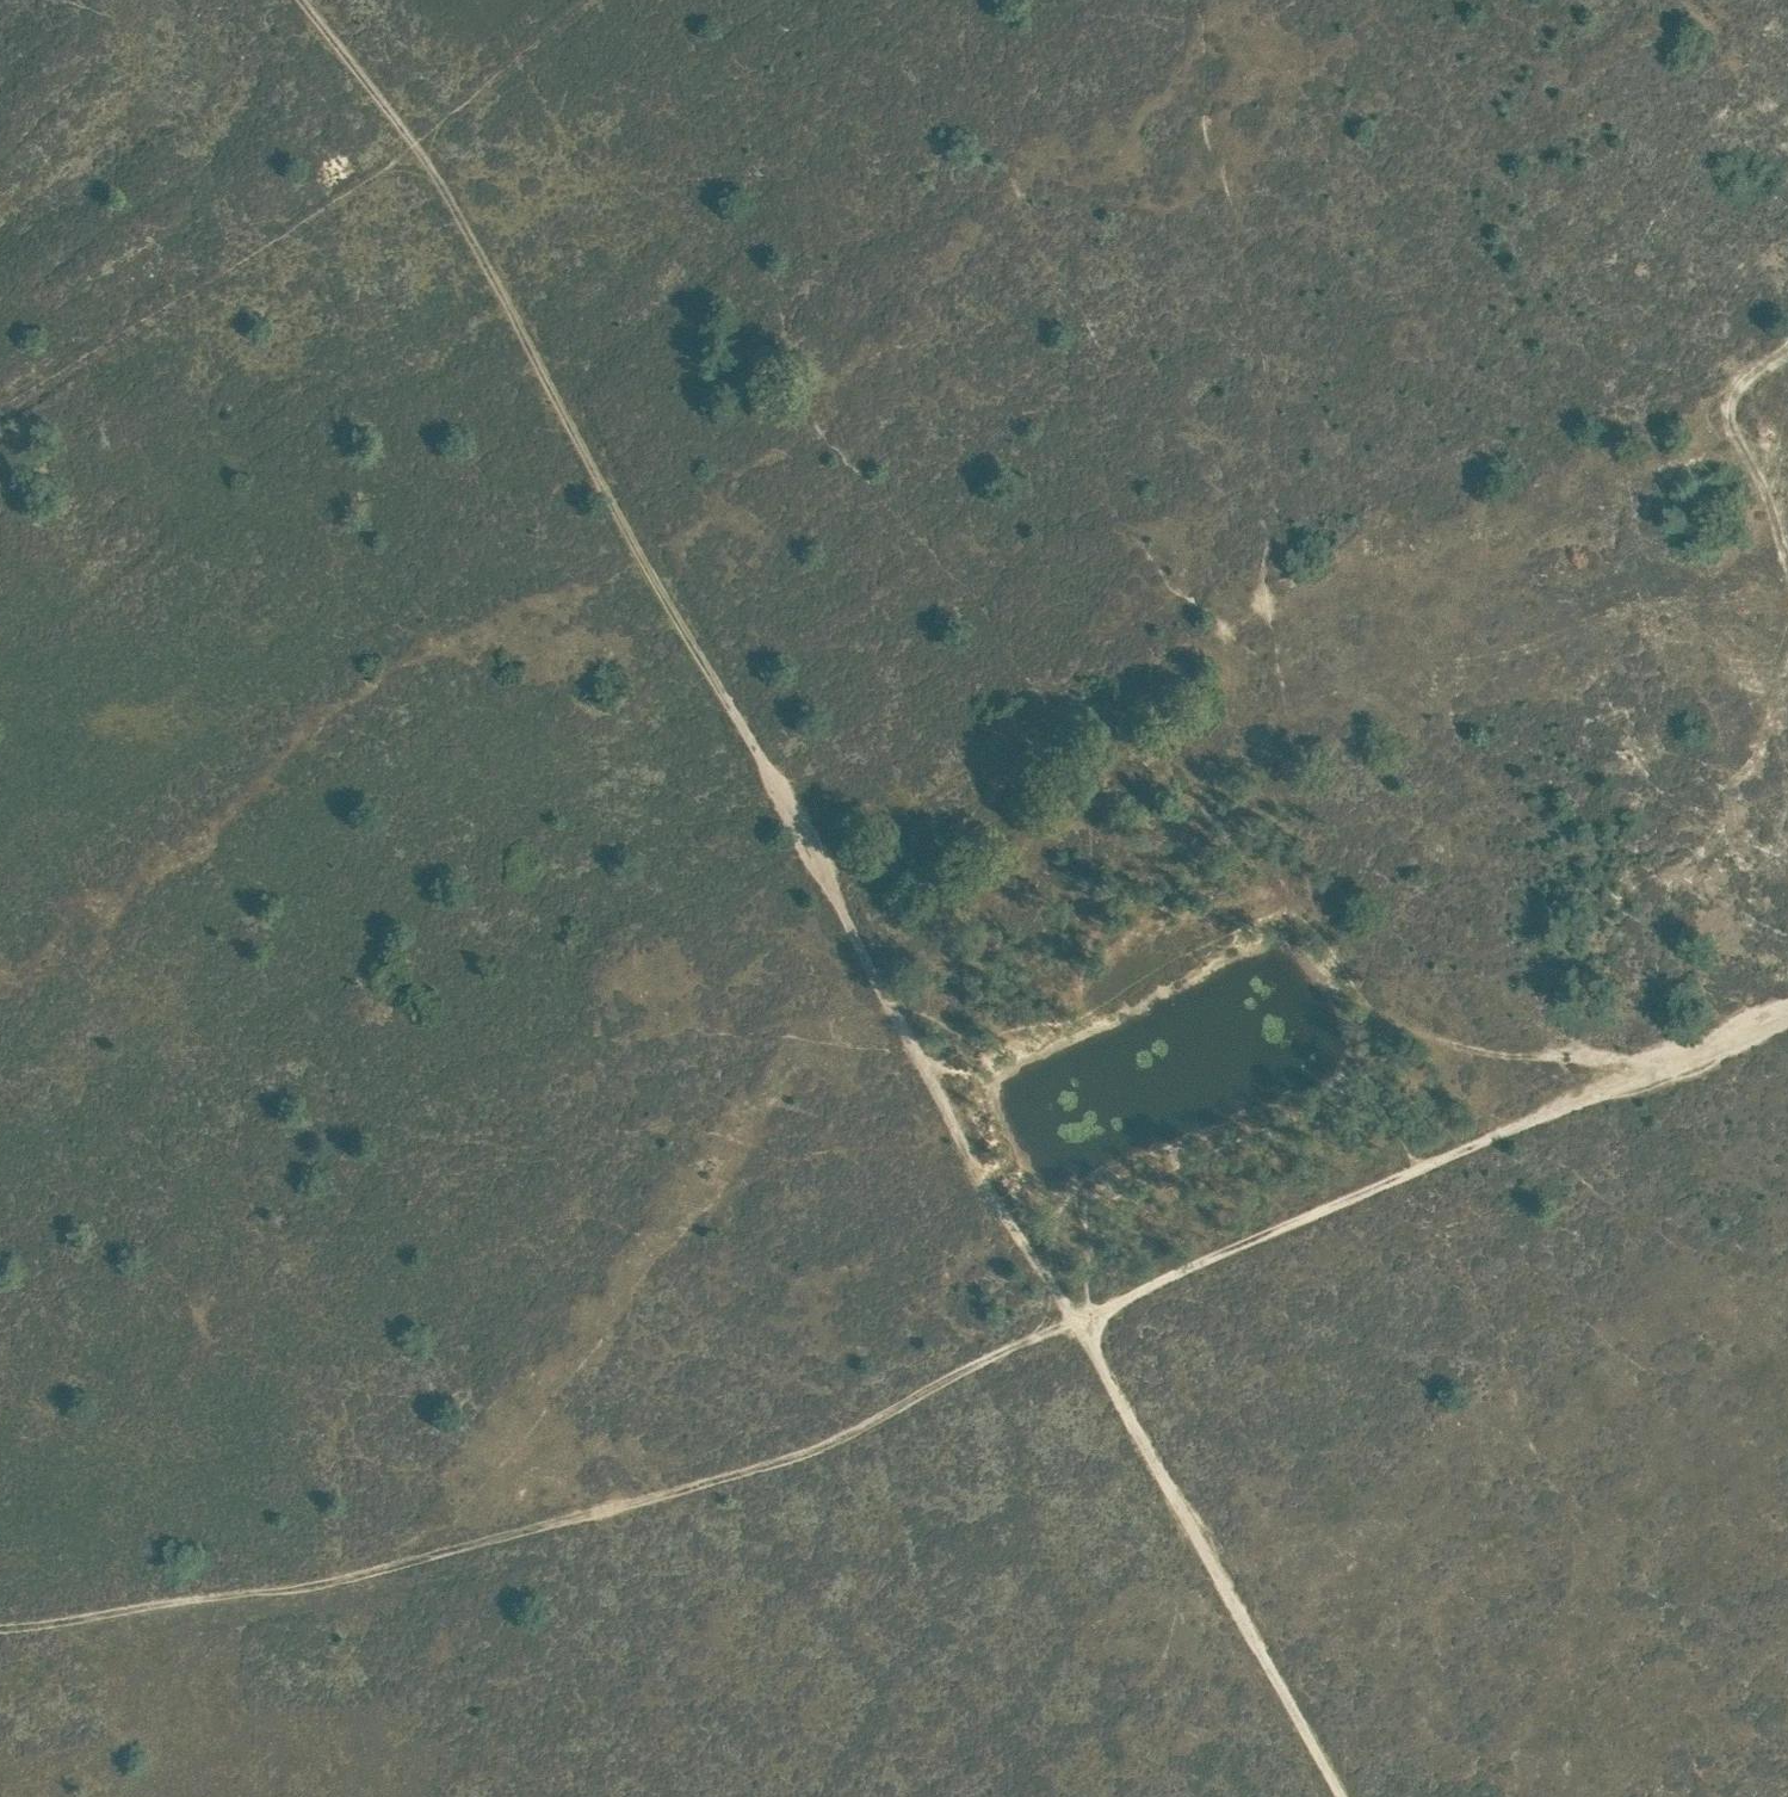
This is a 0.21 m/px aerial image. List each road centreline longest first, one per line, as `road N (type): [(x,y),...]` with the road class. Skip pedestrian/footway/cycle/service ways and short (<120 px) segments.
road 1 (track): [(297,0),(413,143),(1076,1320)]
road 2 (track): [(0,1627),(324,1583),(569,1521),(744,1471),(1076,1320)]

